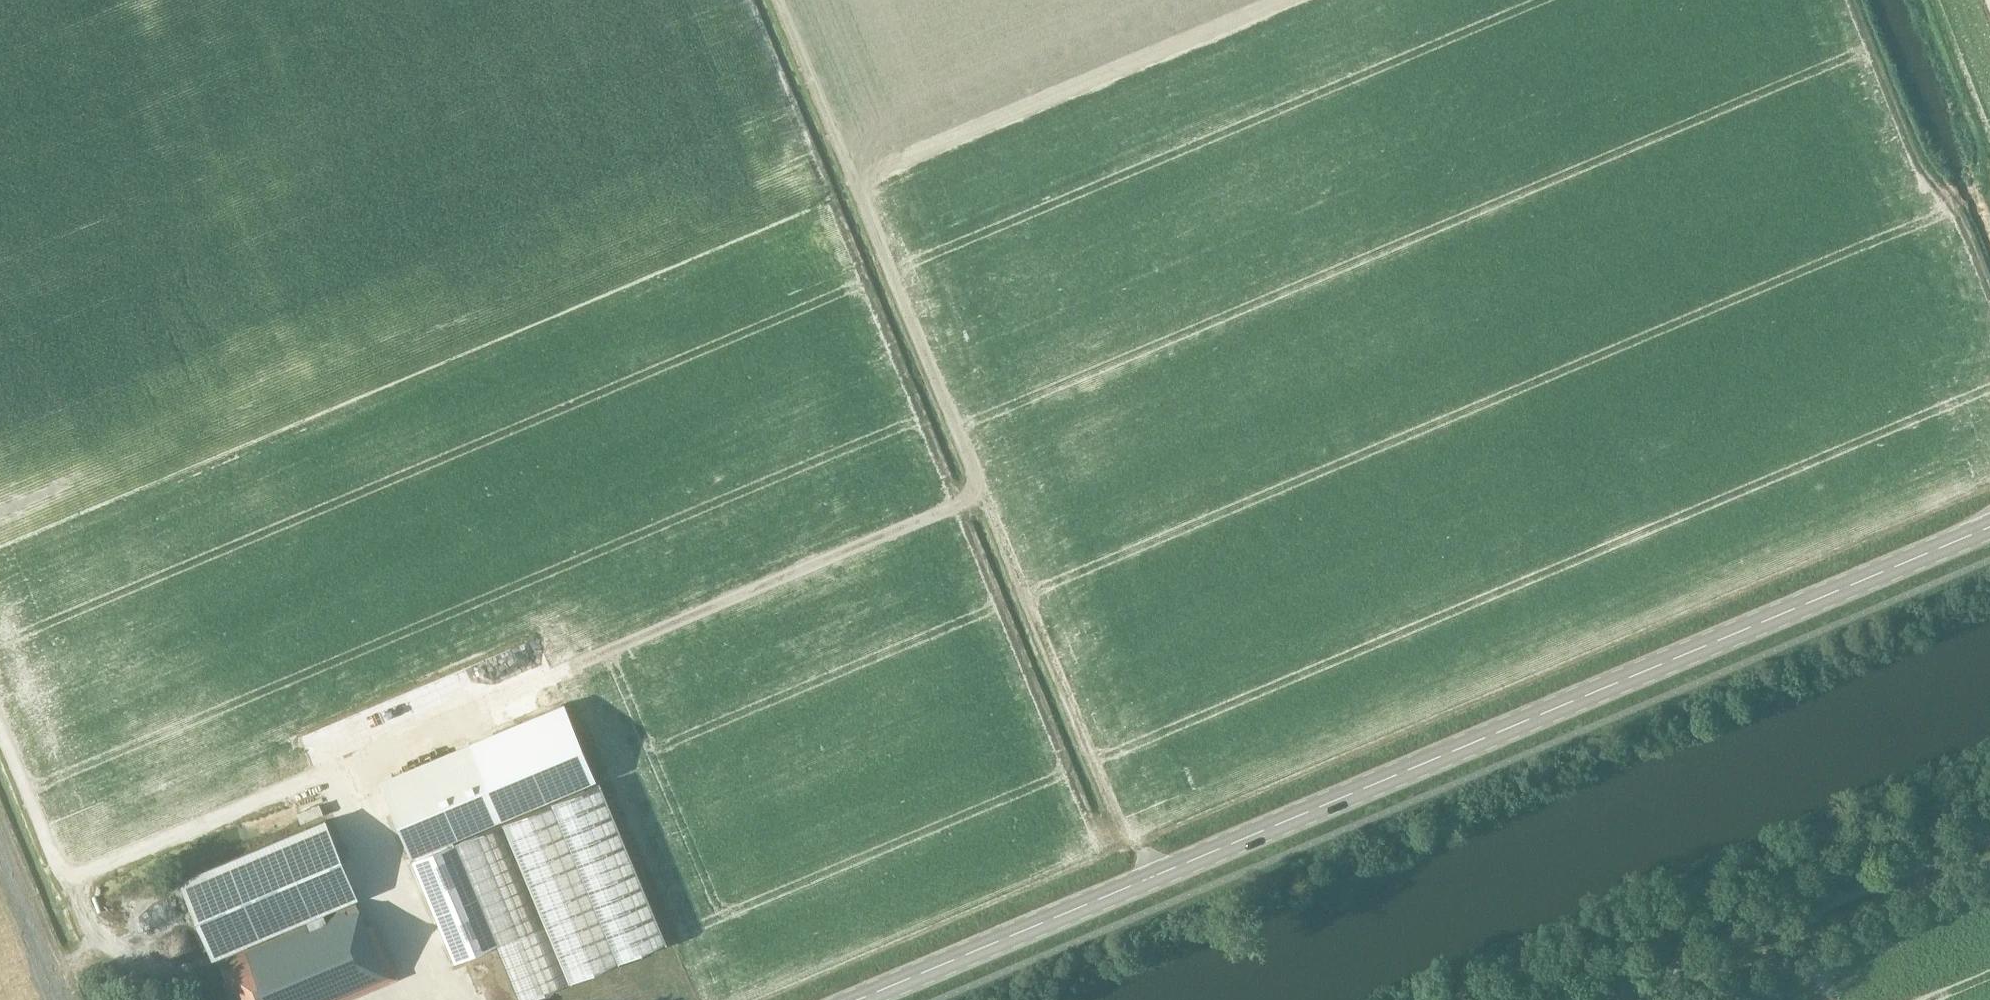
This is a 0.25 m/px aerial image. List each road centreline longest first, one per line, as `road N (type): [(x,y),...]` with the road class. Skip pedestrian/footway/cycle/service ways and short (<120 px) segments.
road 1 (primary): [(860,999),(1989,528)]
road 2 (unclassified): [(1577,999),(1989,828)]

